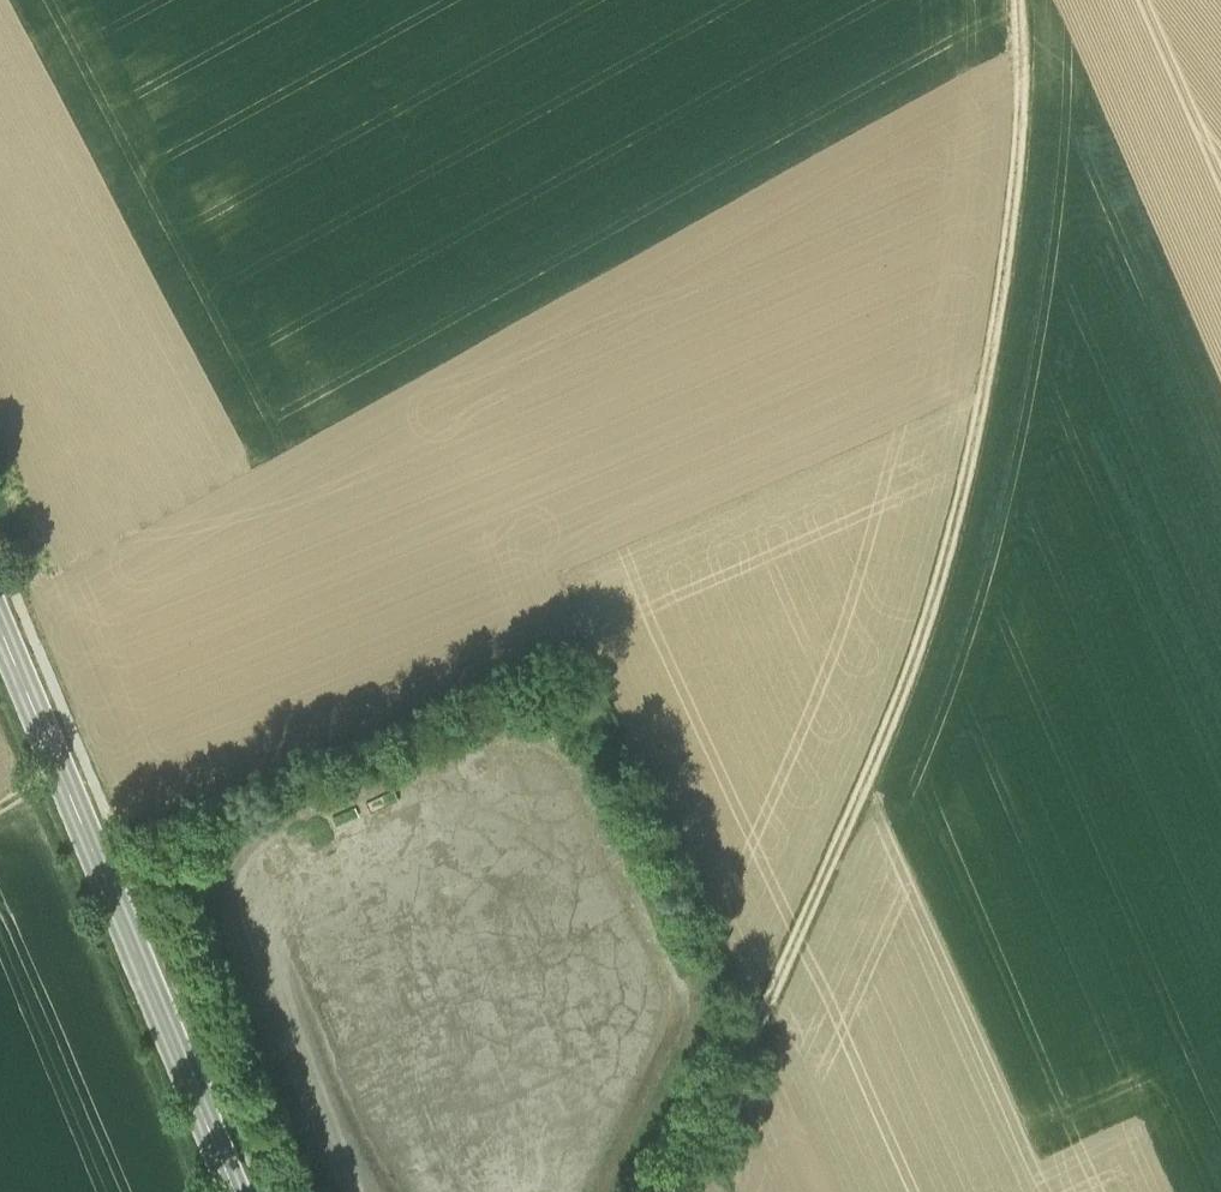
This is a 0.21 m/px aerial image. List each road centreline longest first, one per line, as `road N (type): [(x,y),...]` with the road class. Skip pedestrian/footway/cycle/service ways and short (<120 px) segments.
road 1 (track): [(1017,0),(1020,122),(1003,292),(937,584),(853,807),(683,1191)]
road 2 (secondary): [(0,624),(235,1191)]

